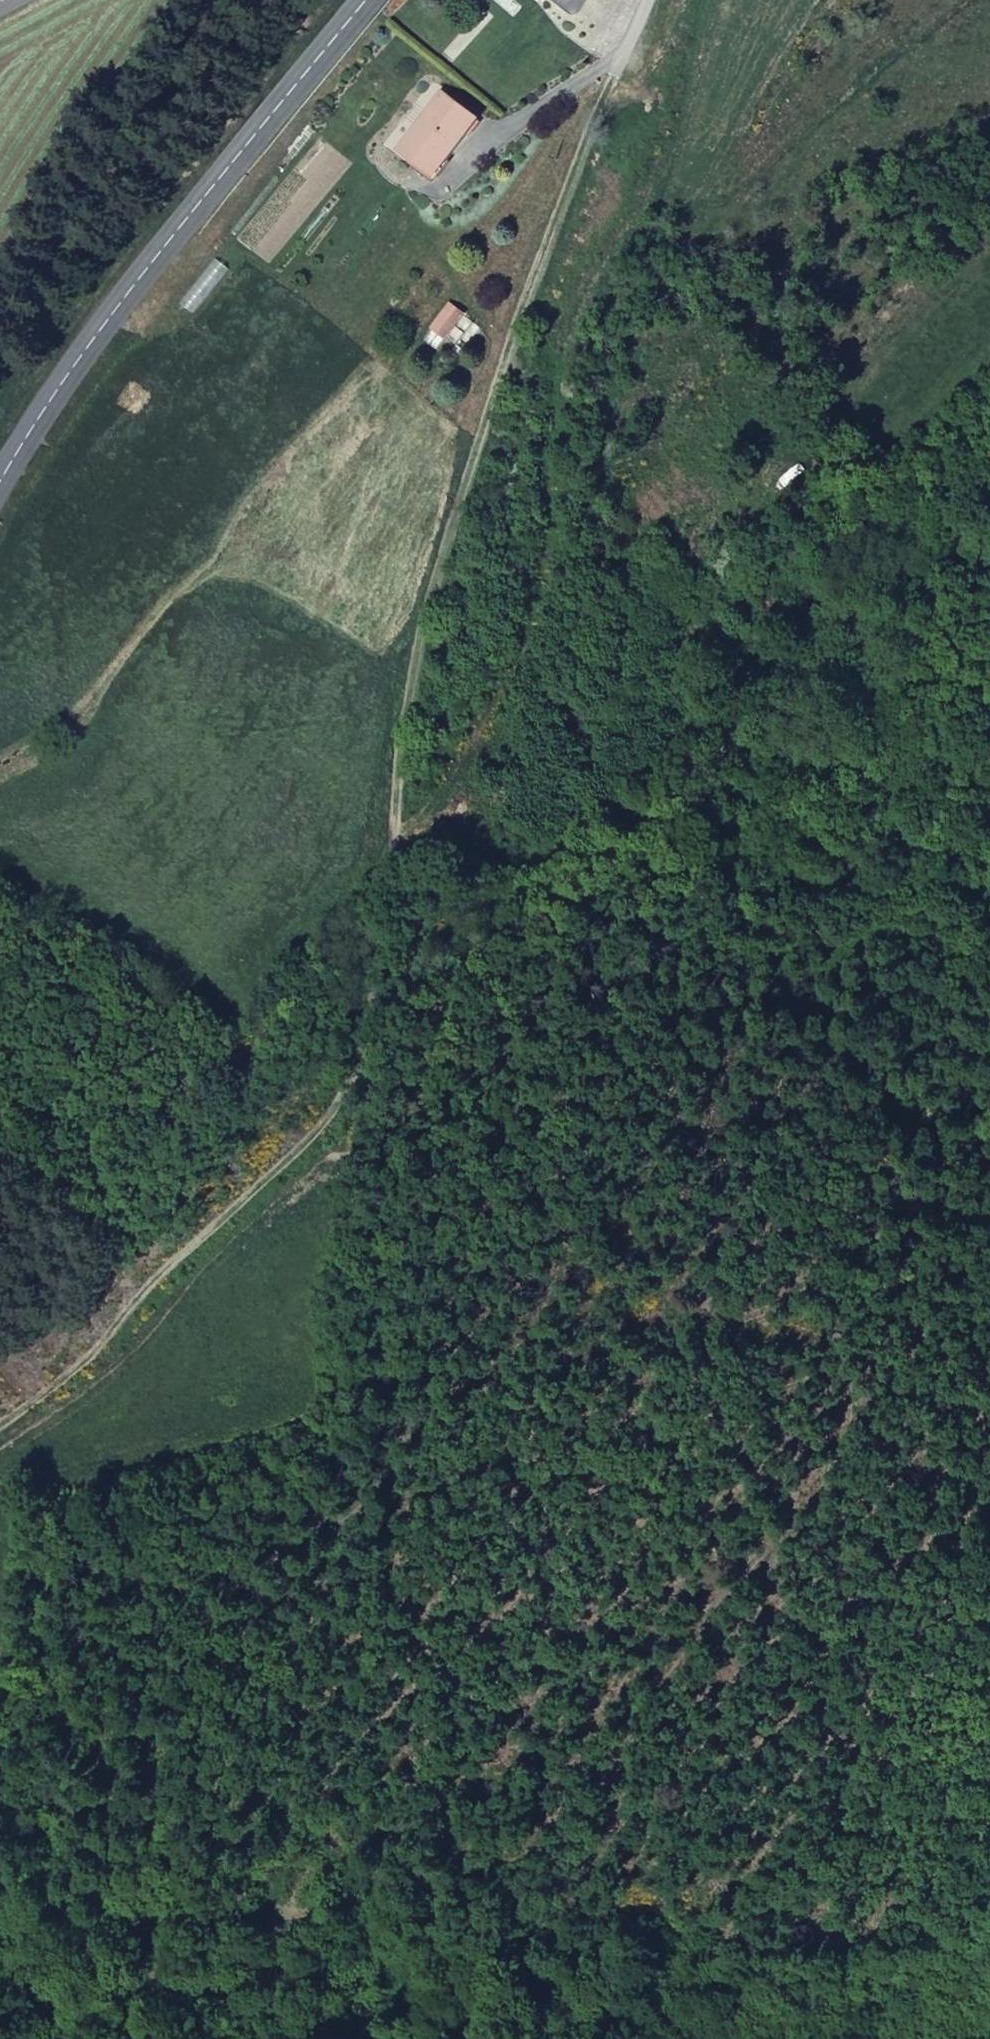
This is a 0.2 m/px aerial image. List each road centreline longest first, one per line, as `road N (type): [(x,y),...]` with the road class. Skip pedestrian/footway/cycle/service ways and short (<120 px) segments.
road 1 (secondary): [(0,486),(45,407),(198,198),(360,0)]

